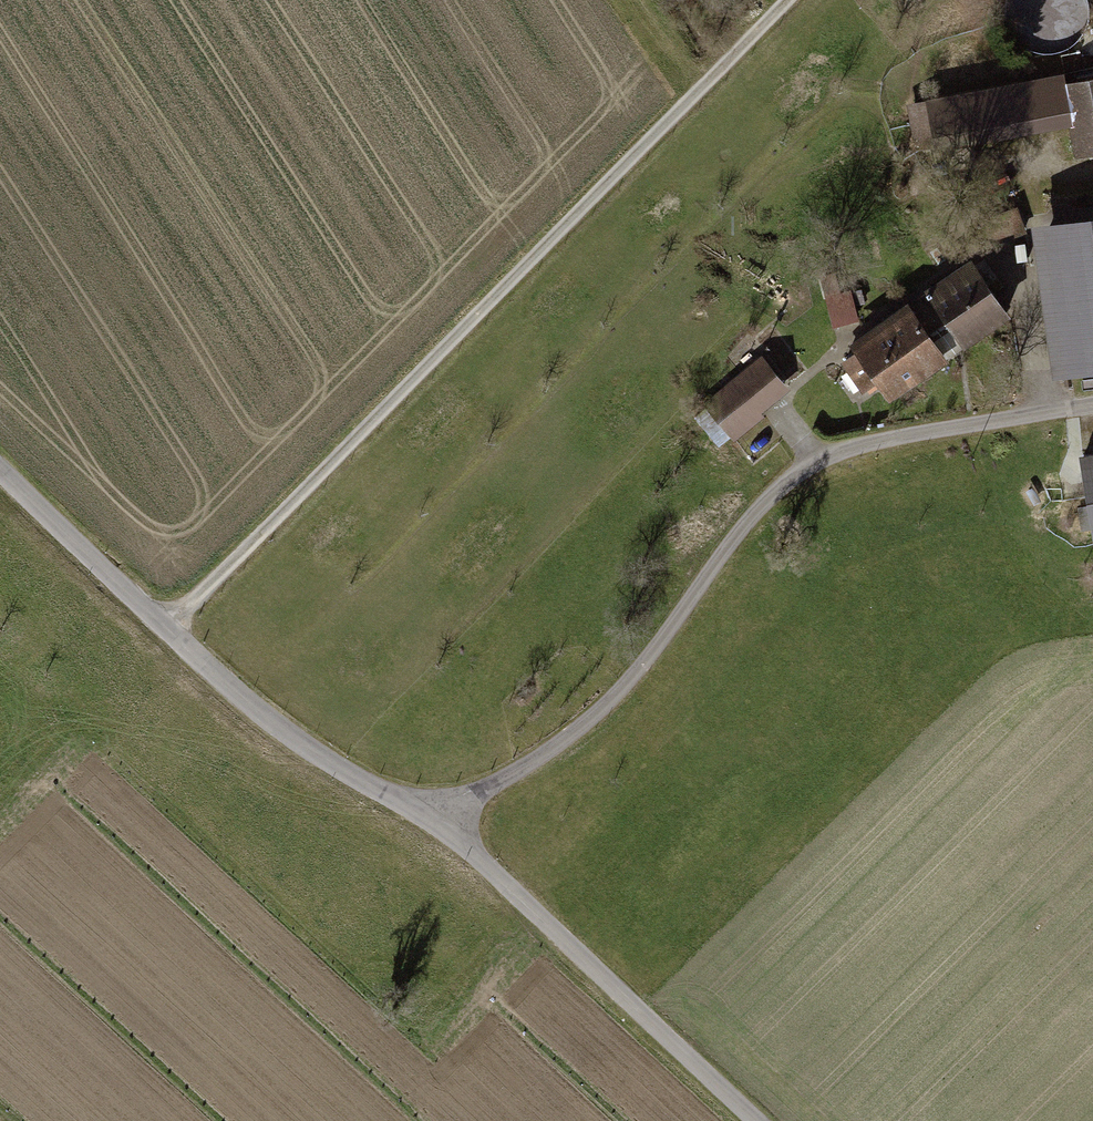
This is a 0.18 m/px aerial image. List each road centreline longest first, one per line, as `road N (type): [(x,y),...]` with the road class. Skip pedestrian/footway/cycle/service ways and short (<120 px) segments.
road 1 (track): [(788,0),(168,626)]
road 2 (residential): [(1092,404),(871,443),(810,466),(748,519),(638,671),(586,723),(436,814)]
road 3 (residential): [(436,814),(302,746),(0,472)]
road 4 (residential): [(760,1120),(436,814)]

